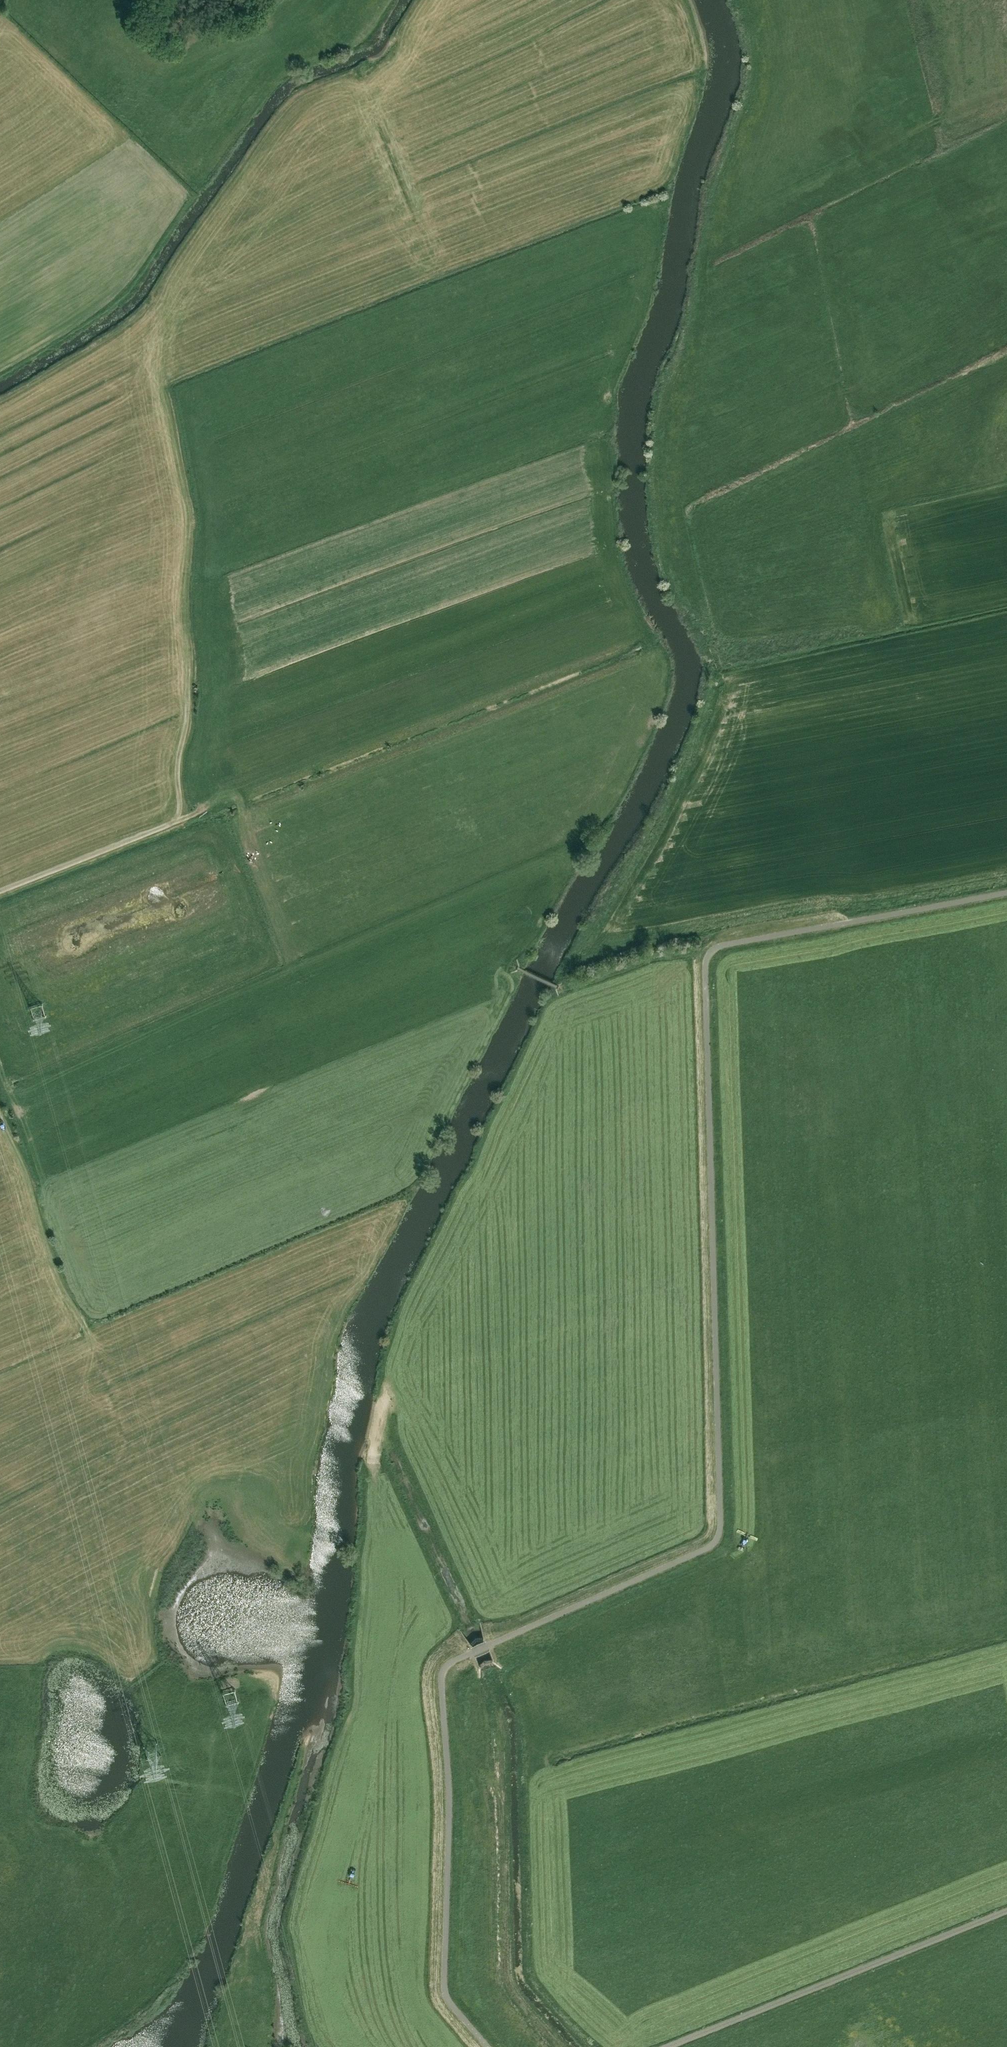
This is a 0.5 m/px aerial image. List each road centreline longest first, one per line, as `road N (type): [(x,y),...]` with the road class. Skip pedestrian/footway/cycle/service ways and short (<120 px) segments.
road 1 (unclassified): [(666,2046),(1006,1910)]
road 2 (track): [(0,891),(193,815)]

